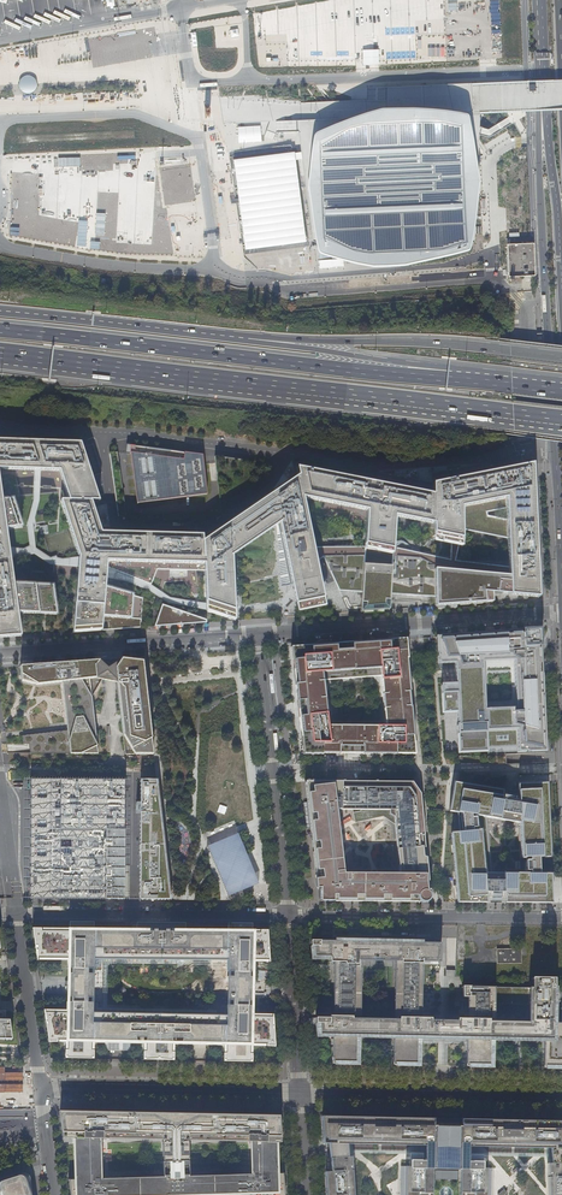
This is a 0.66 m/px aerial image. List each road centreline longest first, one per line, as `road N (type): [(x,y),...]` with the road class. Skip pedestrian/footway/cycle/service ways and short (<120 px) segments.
road 1 (motorway): [(31,356),(561,422)]
road 2 (primary): [(542,86),(541,251),(561,586)]
road 3 (motorway): [(452,376),(0,330)]
road 4 (motorway): [(561,355),(253,337)]
road 5 (residential): [(561,612),(259,634)]
road 6 (unclassified): [(249,81),(542,71)]
road 7 (unclassified): [(259,634),(288,914)]
road 8 (unclassified): [(561,917),(288,914)]
road 9 (unclassified): [(288,914),(16,913)]
road 10 (tertiary): [(300,1096),(561,1098)]
road 11 (tertiary): [(40,1090),(300,1096)]
road 12 (residential): [(259,634),(0,652)]
road 13 (motorway): [(253,337),(0,311)]
road 14 (unclassified): [(0,245),(163,269),(209,264)]
road 15 (motorway): [(452,376),(440,367),(253,337)]
road 16 (motorway): [(542,86),(561,285)]
road 17 (unclassified): [(198,137),(134,115),(2,119)]
road 18 (unclassified): [(288,914),(300,1096)]
road 19 (unclassified): [(16,913),(40,1090)]
road 20 (unclassified): [(198,137),(214,248),(209,264)]

